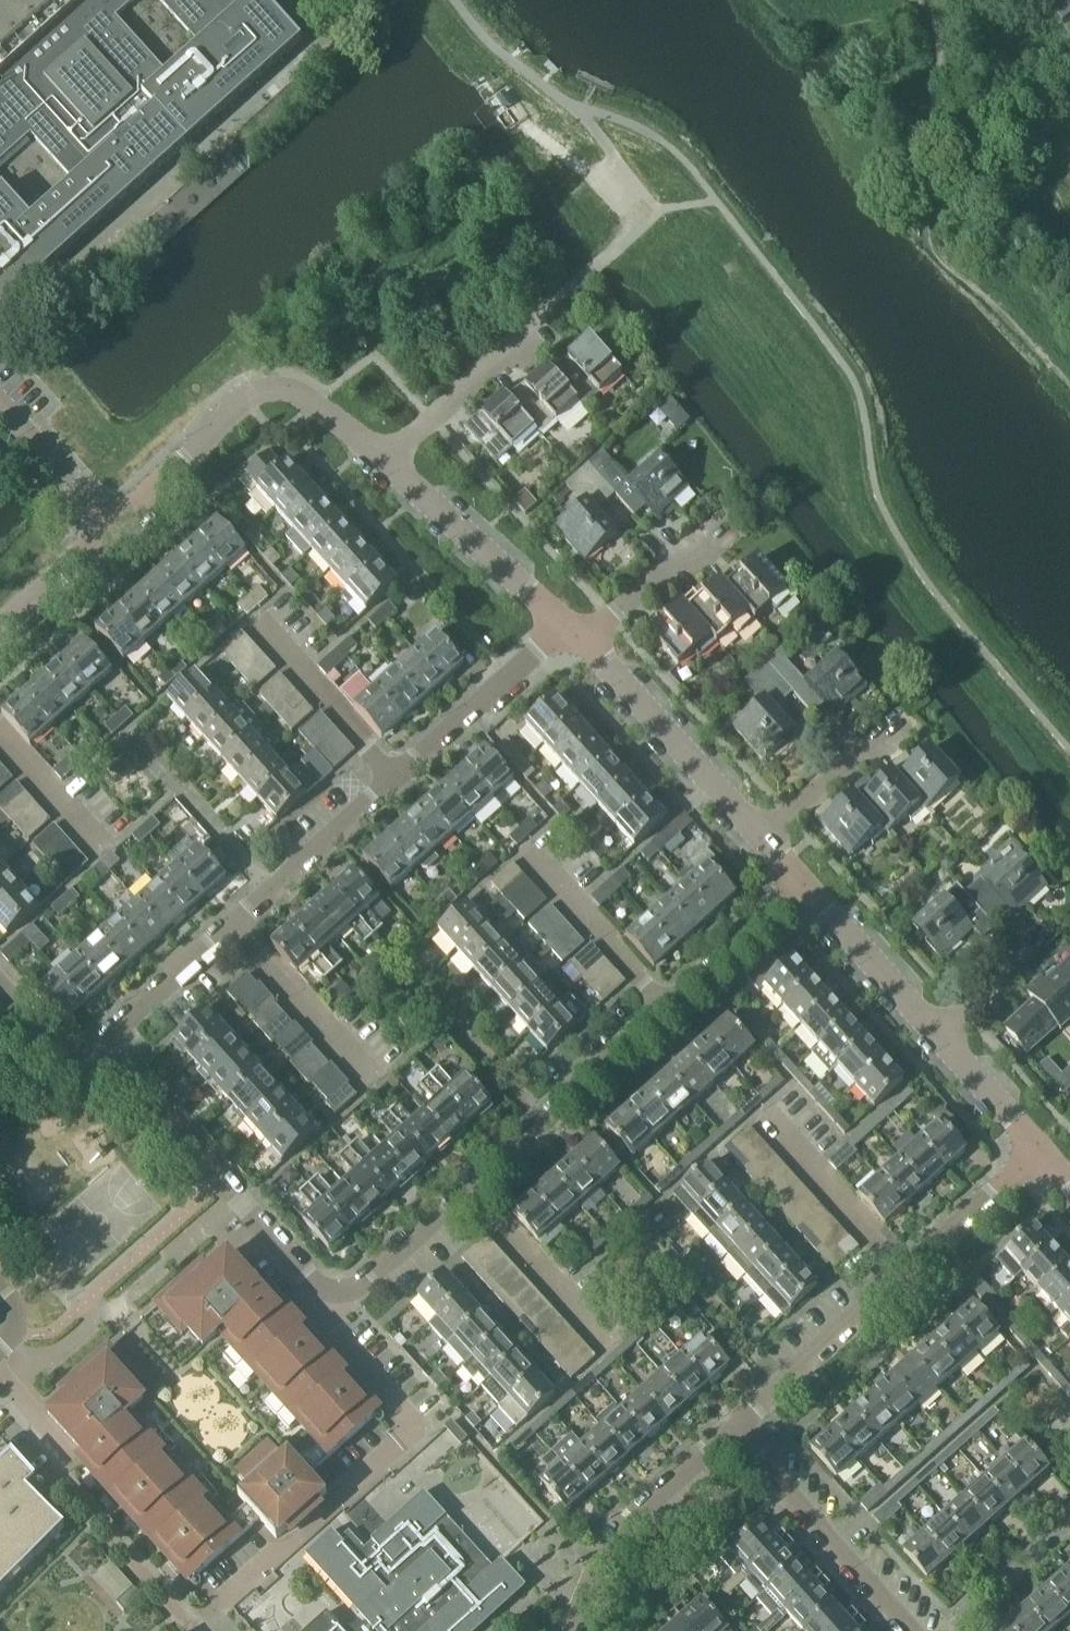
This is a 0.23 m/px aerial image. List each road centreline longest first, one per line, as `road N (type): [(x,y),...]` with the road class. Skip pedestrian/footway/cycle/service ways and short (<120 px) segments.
road 1 (residential): [(338,1291),(372,1280),(424,1238),(807,889)]
road 2 (residential): [(731,1427),(1045,1150)]
road 3 (residential): [(101,1043),(301,1280),(338,1291)]
road 4 (residential): [(106,527),(240,404),(265,392),(317,403),(382,458)]
road 5 (residential): [(915,1630),(731,1427)]
road 6 (residential): [(763,839),(582,642)]
road 7 (residential): [(574,1630),(597,1553),(731,1427)]
road 8 (residential): [(567,629),(382,458)]
road 9 (residential): [(234,925),(401,776)]
road 10 (residential): [(401,776),(567,629)]
road 11 (residential): [(401,776),(256,617)]
road 12 (residential): [(234,925),(377,1084)]
road 13 (residential): [(382,458),(530,322)]
road 14 (residential): [(940,1038),(807,889)]
road 15 (residential): [(338,1291),(333,1322),(418,1427),(395,1448)]
road 16 (residential): [(733,526),(582,642)]
road 17 (residential): [(101,1043),(234,925)]
road 18 (residential): [(763,839),(895,730)]
road 19 (residential): [(0,403),(106,527)]
road 20 (residential): [(107,849),(0,731)]
road 21 (residential): [(1045,1150),(940,1038)]
road 22 (residential): [(0,623),(106,527)]
road 23 (residential): [(0,984),(61,1051),(87,1054),(101,1043)]

